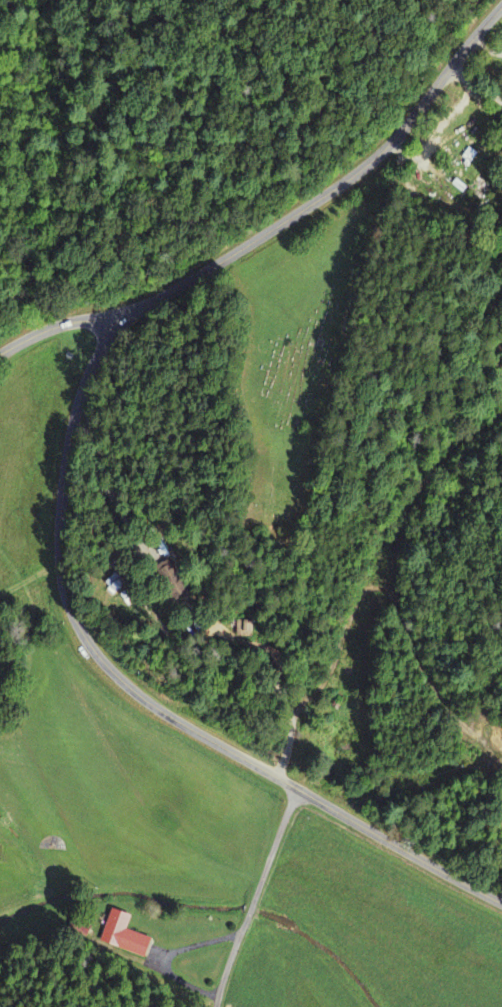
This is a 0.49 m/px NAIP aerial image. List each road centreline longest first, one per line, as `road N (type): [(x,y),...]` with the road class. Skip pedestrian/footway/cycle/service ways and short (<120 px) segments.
road 1 (tertiary): [(501,2),(387,143),(336,188),(114,326),(78,406),(58,543),(61,589),(78,631),(117,680),(184,727),(501,903)]
road 2 (residential): [(302,793),(242,922),(217,1006)]
road 3 (residential): [(0,354),(81,320),(114,326)]

